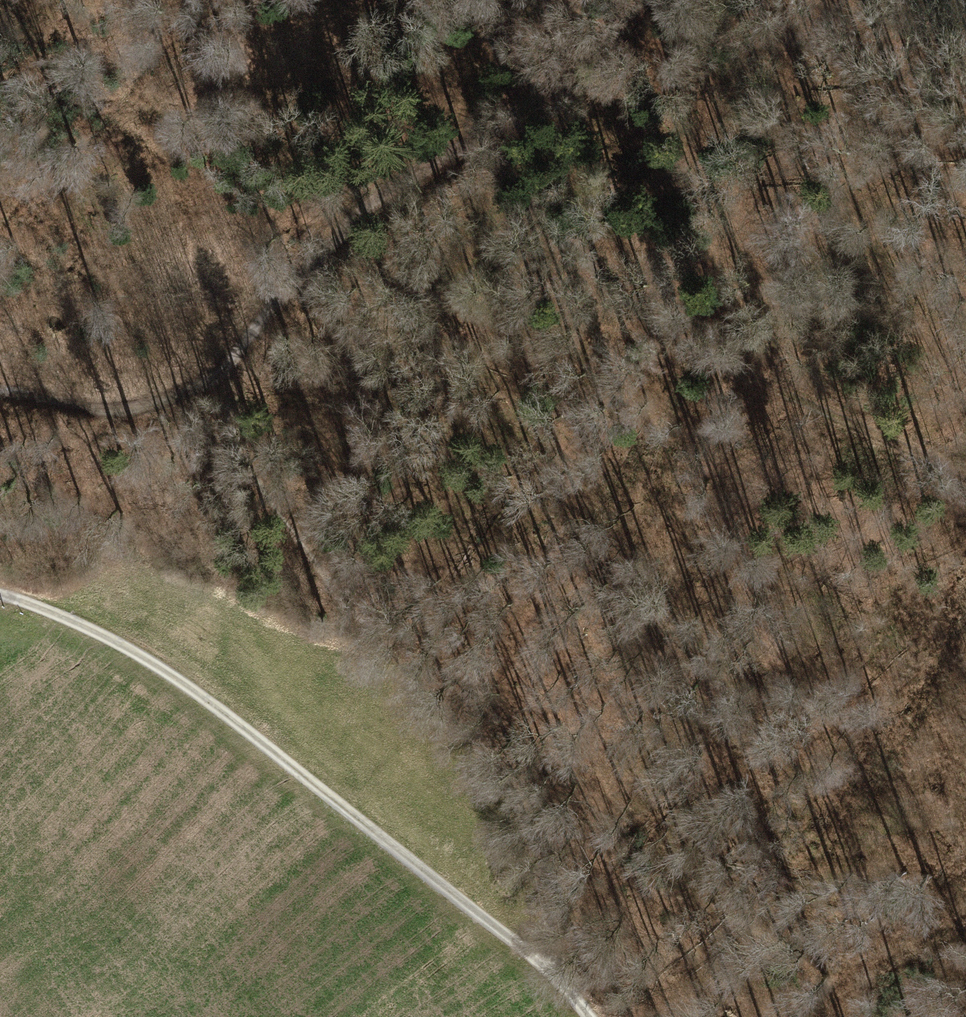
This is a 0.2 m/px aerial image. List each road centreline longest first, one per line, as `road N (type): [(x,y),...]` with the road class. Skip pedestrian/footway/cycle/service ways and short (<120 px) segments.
road 1 (track): [(0,594),(166,673),(215,707),(555,973),(589,1016)]
road 2 (track): [(555,973),(545,886),(489,746),(283,521),(228,436),(231,353)]
road 3 (track): [(965,483),(662,327),(475,139)]
road 4 (track): [(231,353),(359,220),(600,42),(634,0)]
road 5 (track): [(231,353),(161,403),(95,405),(0,389)]

